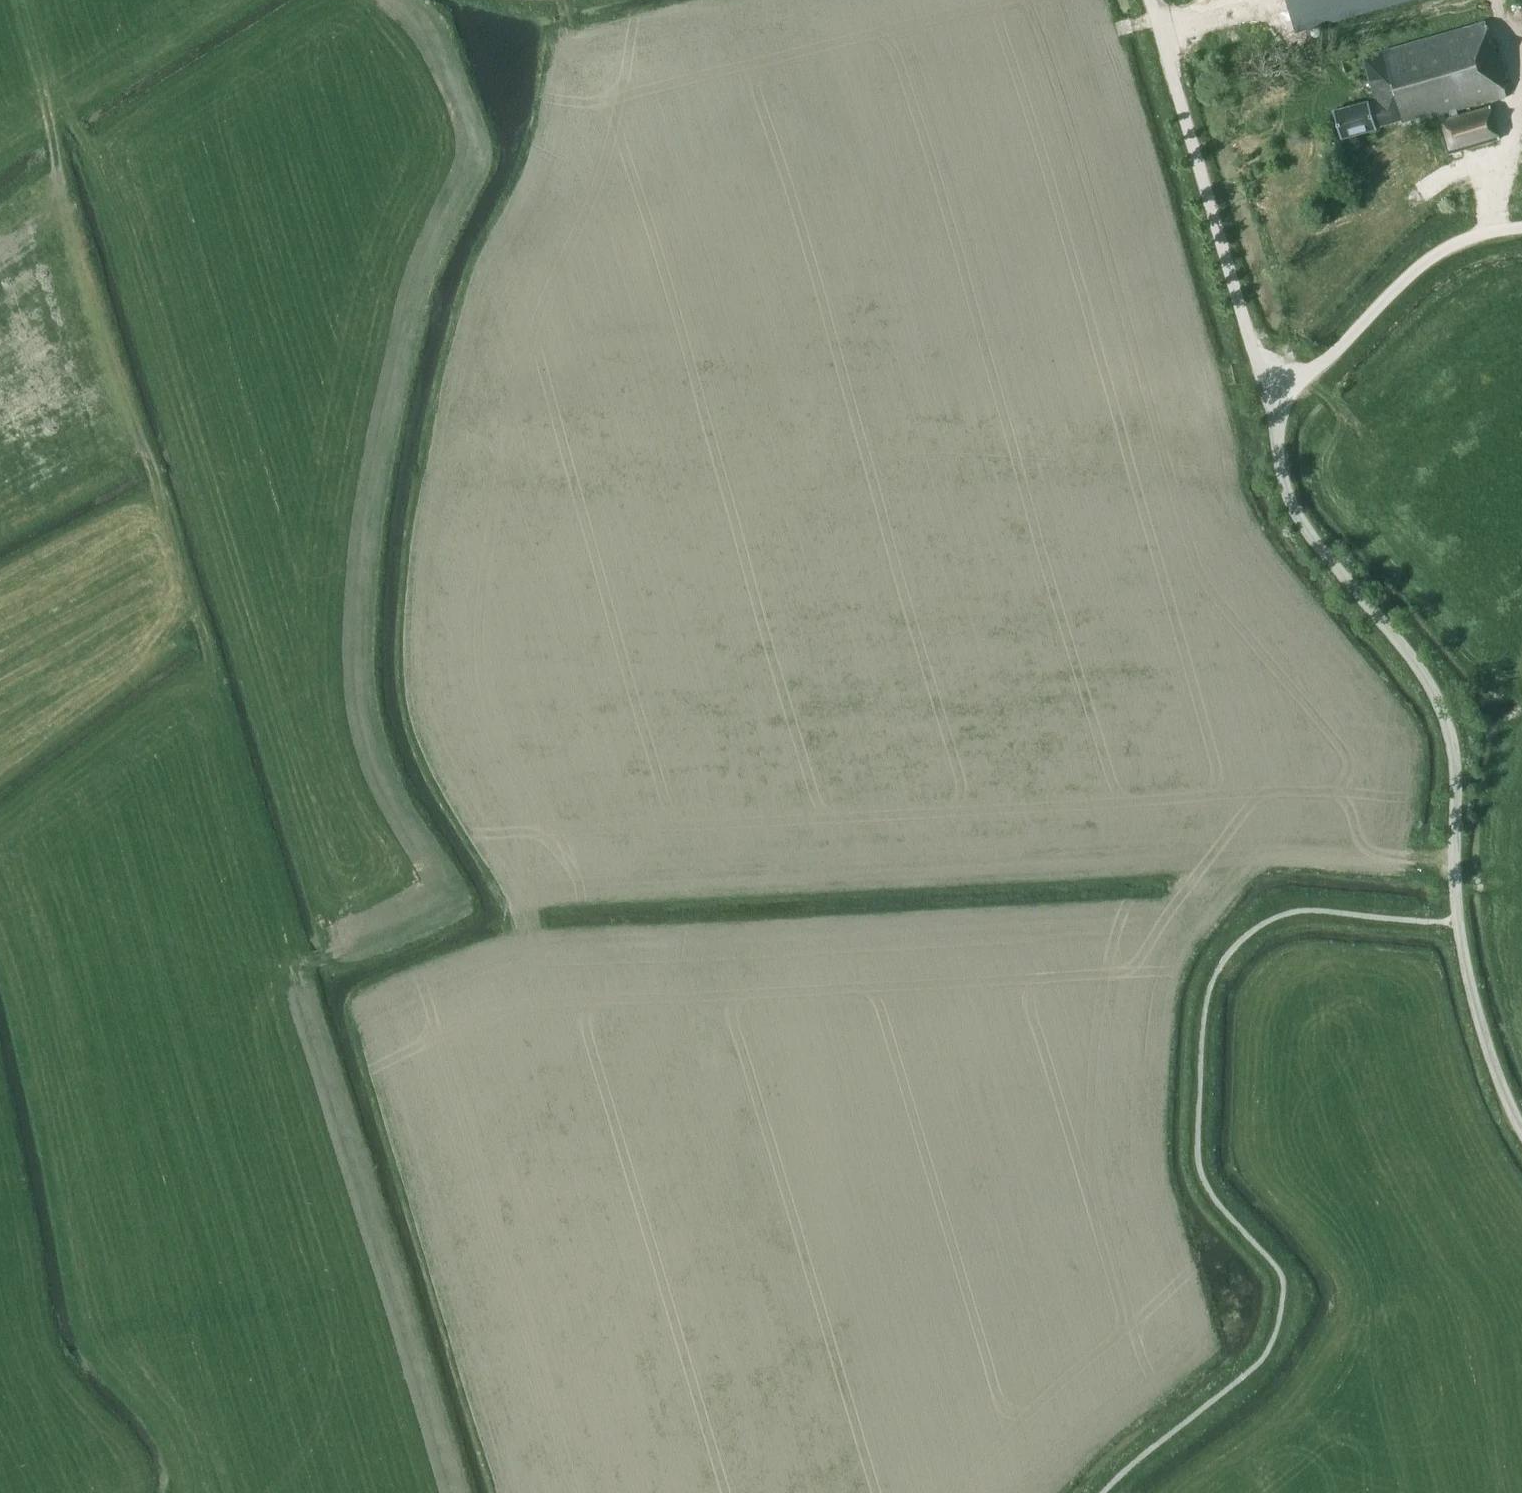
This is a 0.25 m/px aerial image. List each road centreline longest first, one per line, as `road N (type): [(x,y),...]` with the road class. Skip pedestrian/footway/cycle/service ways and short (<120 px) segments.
road 1 (unclassified): [(1521,1129),(1486,1043),(1463,948),(1456,773),(1445,718),(1410,655),(1298,516),(1282,474),(1270,394)]
road 2 (unclassified): [(1270,394),(1150,0)]
road 3 (unclassified): [(1270,394),(1335,352),(1444,249),(1521,227)]

